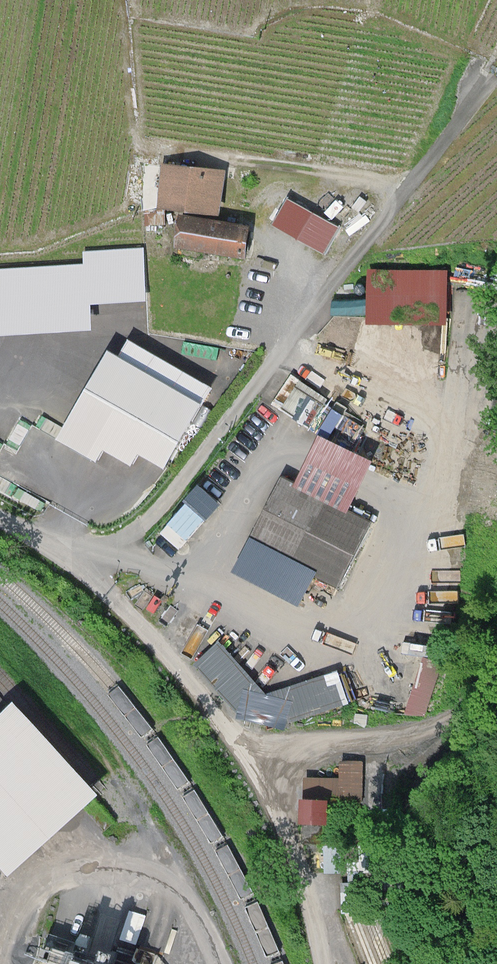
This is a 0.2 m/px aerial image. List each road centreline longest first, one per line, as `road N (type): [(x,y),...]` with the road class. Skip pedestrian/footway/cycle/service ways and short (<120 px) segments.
road 1 (unclassified): [(0,516),(88,559),(144,524),(367,246),(484,84)]
road 2 (track): [(496,684),(433,726),(262,743),(227,726),(95,581),(94,559)]

